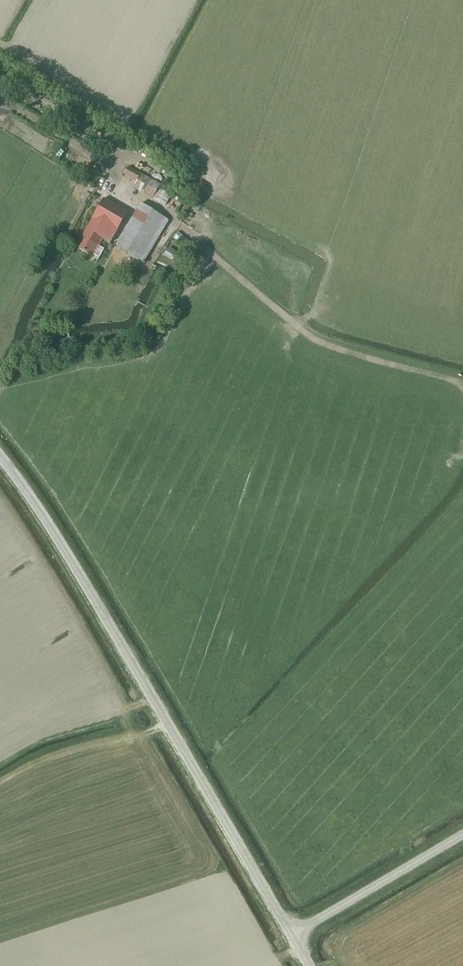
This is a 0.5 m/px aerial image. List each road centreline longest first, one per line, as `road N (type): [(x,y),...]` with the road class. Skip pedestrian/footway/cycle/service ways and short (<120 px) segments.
road 1 (tertiary): [(291,934),(54,534),(0,456)]
road 2 (unclassified): [(291,934),(462,834)]

